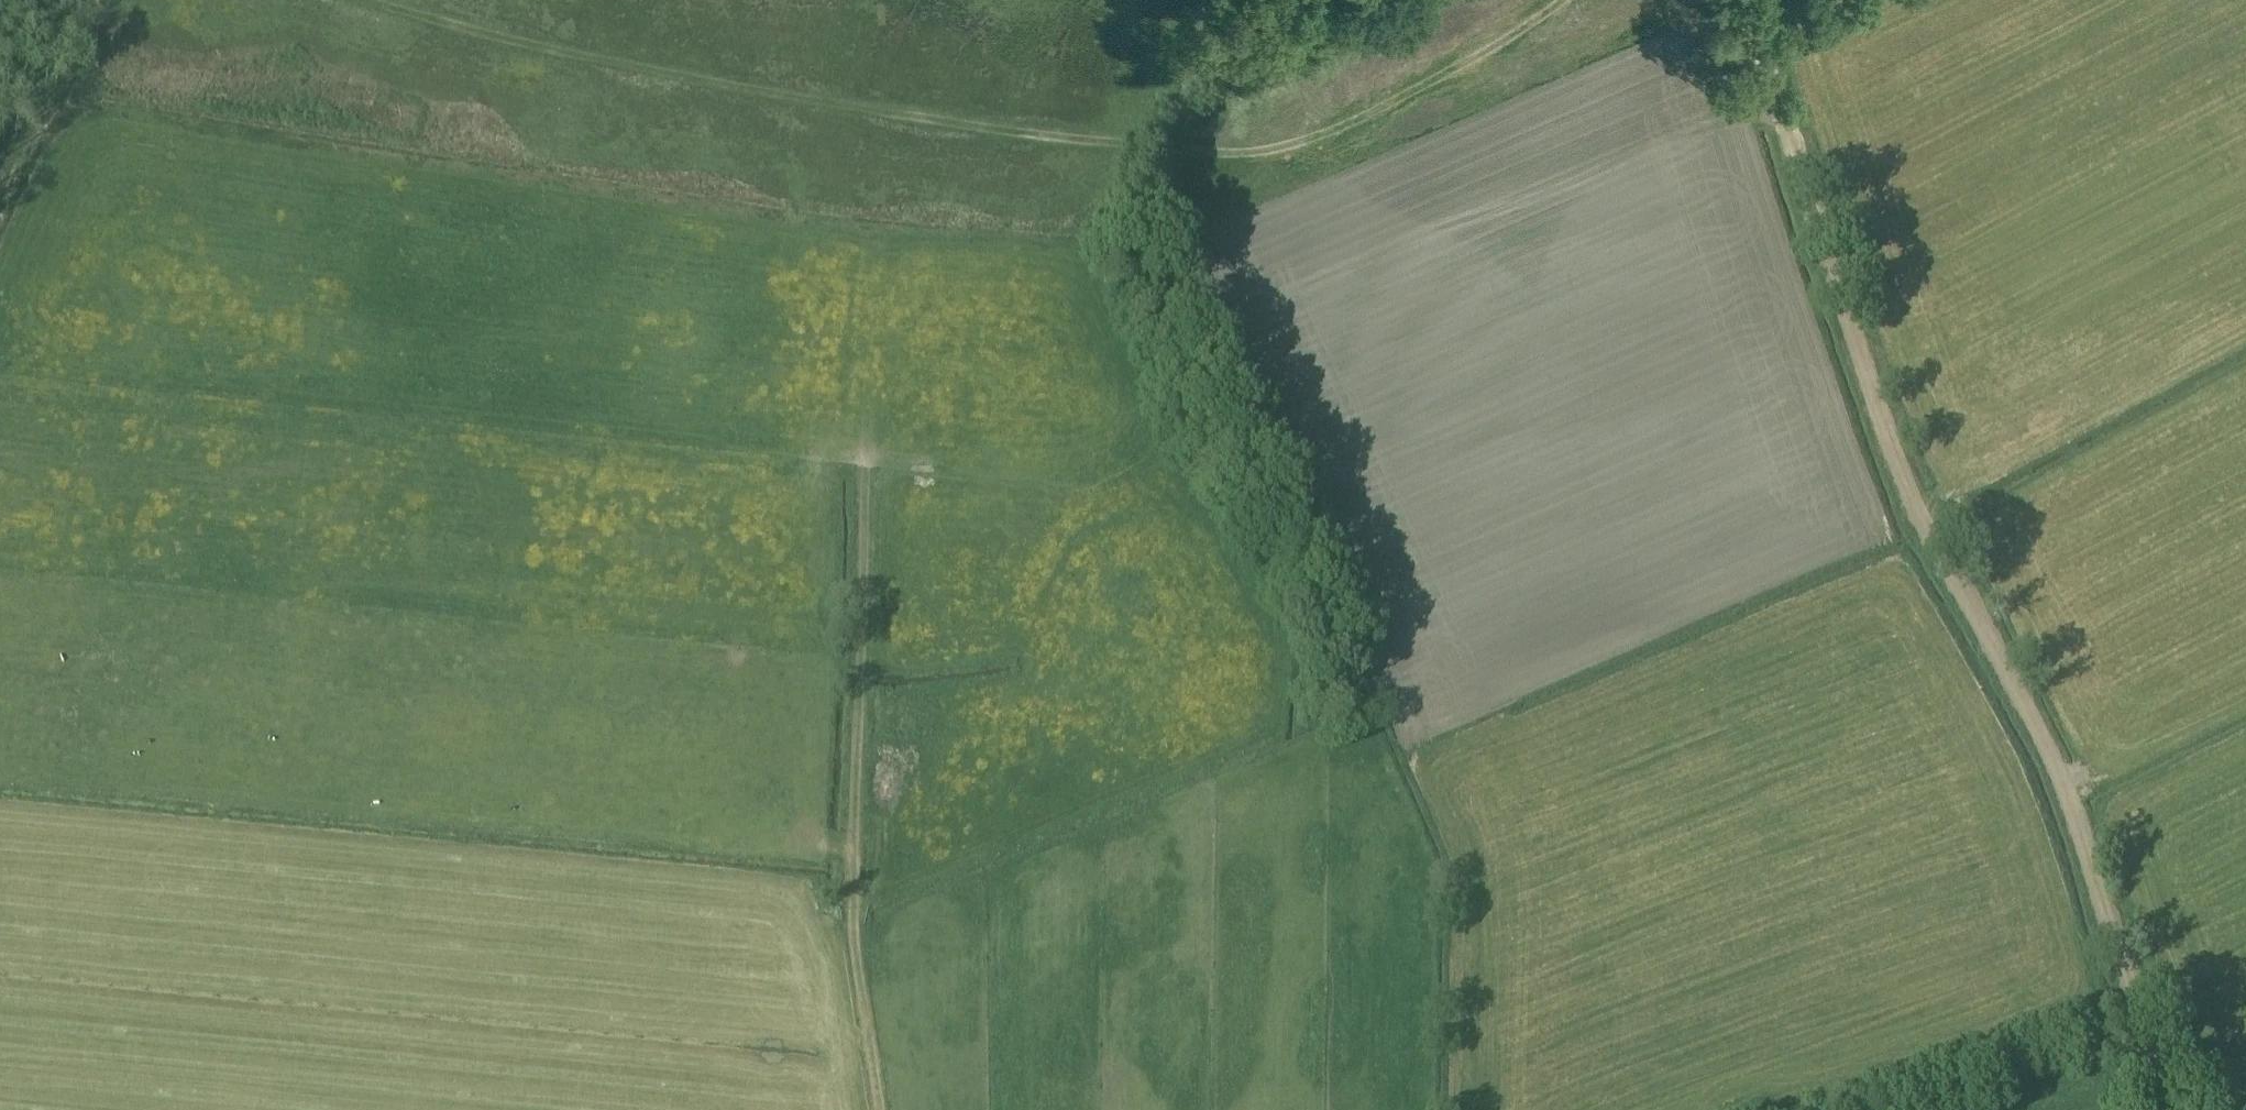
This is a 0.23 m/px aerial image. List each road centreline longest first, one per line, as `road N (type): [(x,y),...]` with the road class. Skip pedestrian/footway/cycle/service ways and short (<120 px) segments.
road 1 (track): [(1740,0),(1902,494),(2051,767),(2178,1109)]
road 2 (track): [(350,0),(696,81),(1023,135),(1127,143)]
road 3 (track): [(1164,145),(1286,144),(1416,87),(1564,0)]

